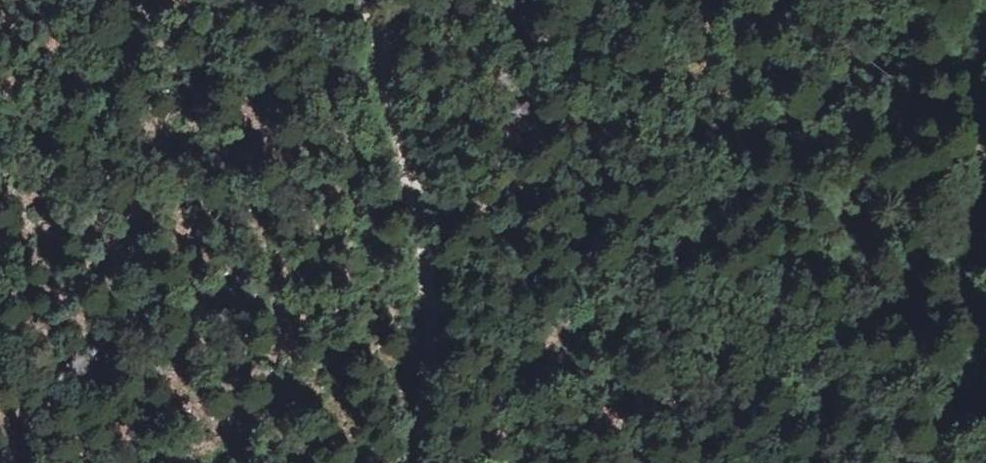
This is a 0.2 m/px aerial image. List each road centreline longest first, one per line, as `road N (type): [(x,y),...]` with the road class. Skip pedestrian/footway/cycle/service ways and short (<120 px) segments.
road 1 (track): [(419,462),(432,189),(381,0)]
road 2 (track): [(985,259),(974,424)]
road 3 (track): [(971,0),(985,143)]

